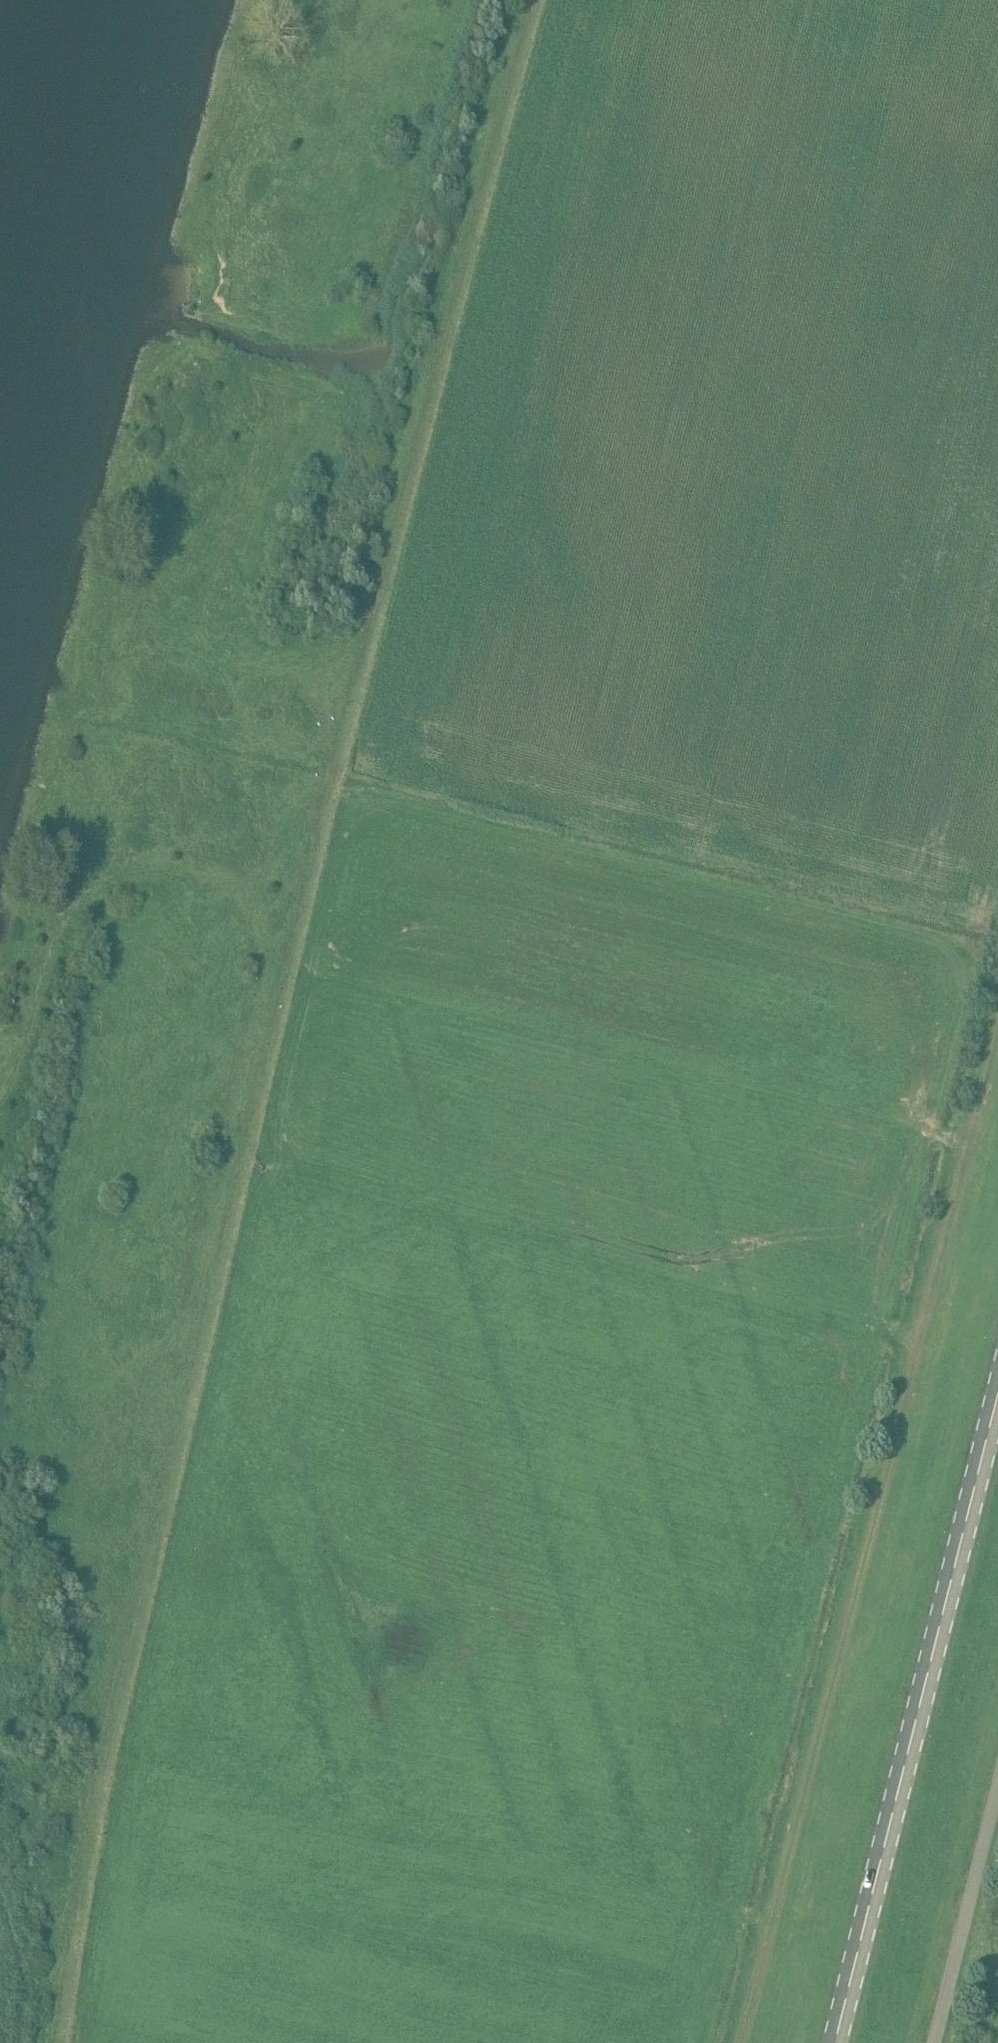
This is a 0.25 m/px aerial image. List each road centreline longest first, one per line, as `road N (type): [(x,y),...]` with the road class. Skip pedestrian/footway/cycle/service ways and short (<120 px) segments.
road 1 (track): [(997,1022),(744,2042)]
road 2 (secondary): [(830,2042),(997,1374)]
road 3 (unclassified): [(933,2042),(997,1782)]

